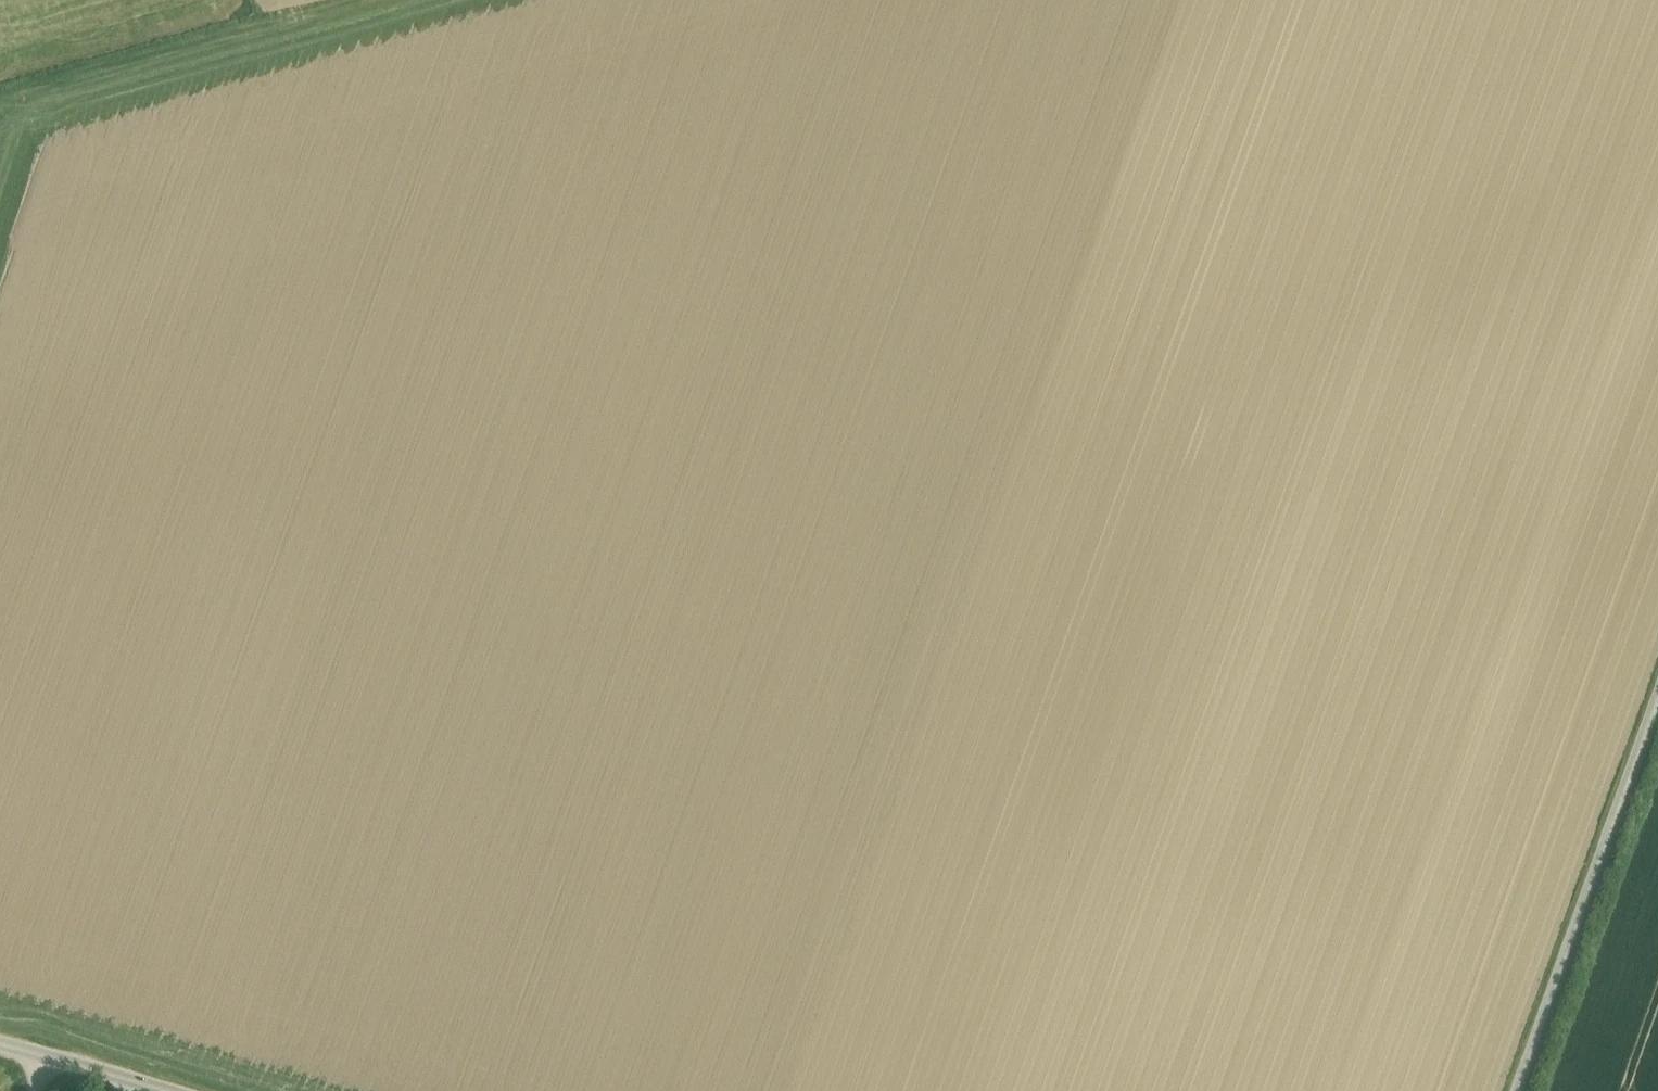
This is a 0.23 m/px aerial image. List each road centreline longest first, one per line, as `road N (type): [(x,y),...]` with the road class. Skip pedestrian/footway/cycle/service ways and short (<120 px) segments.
road 1 (track): [(1657,708),(1520,1090)]
road 2 (track): [(353,0),(12,88),(0,103)]
road 3 (unclassified): [(169,1090),(0,1043)]

